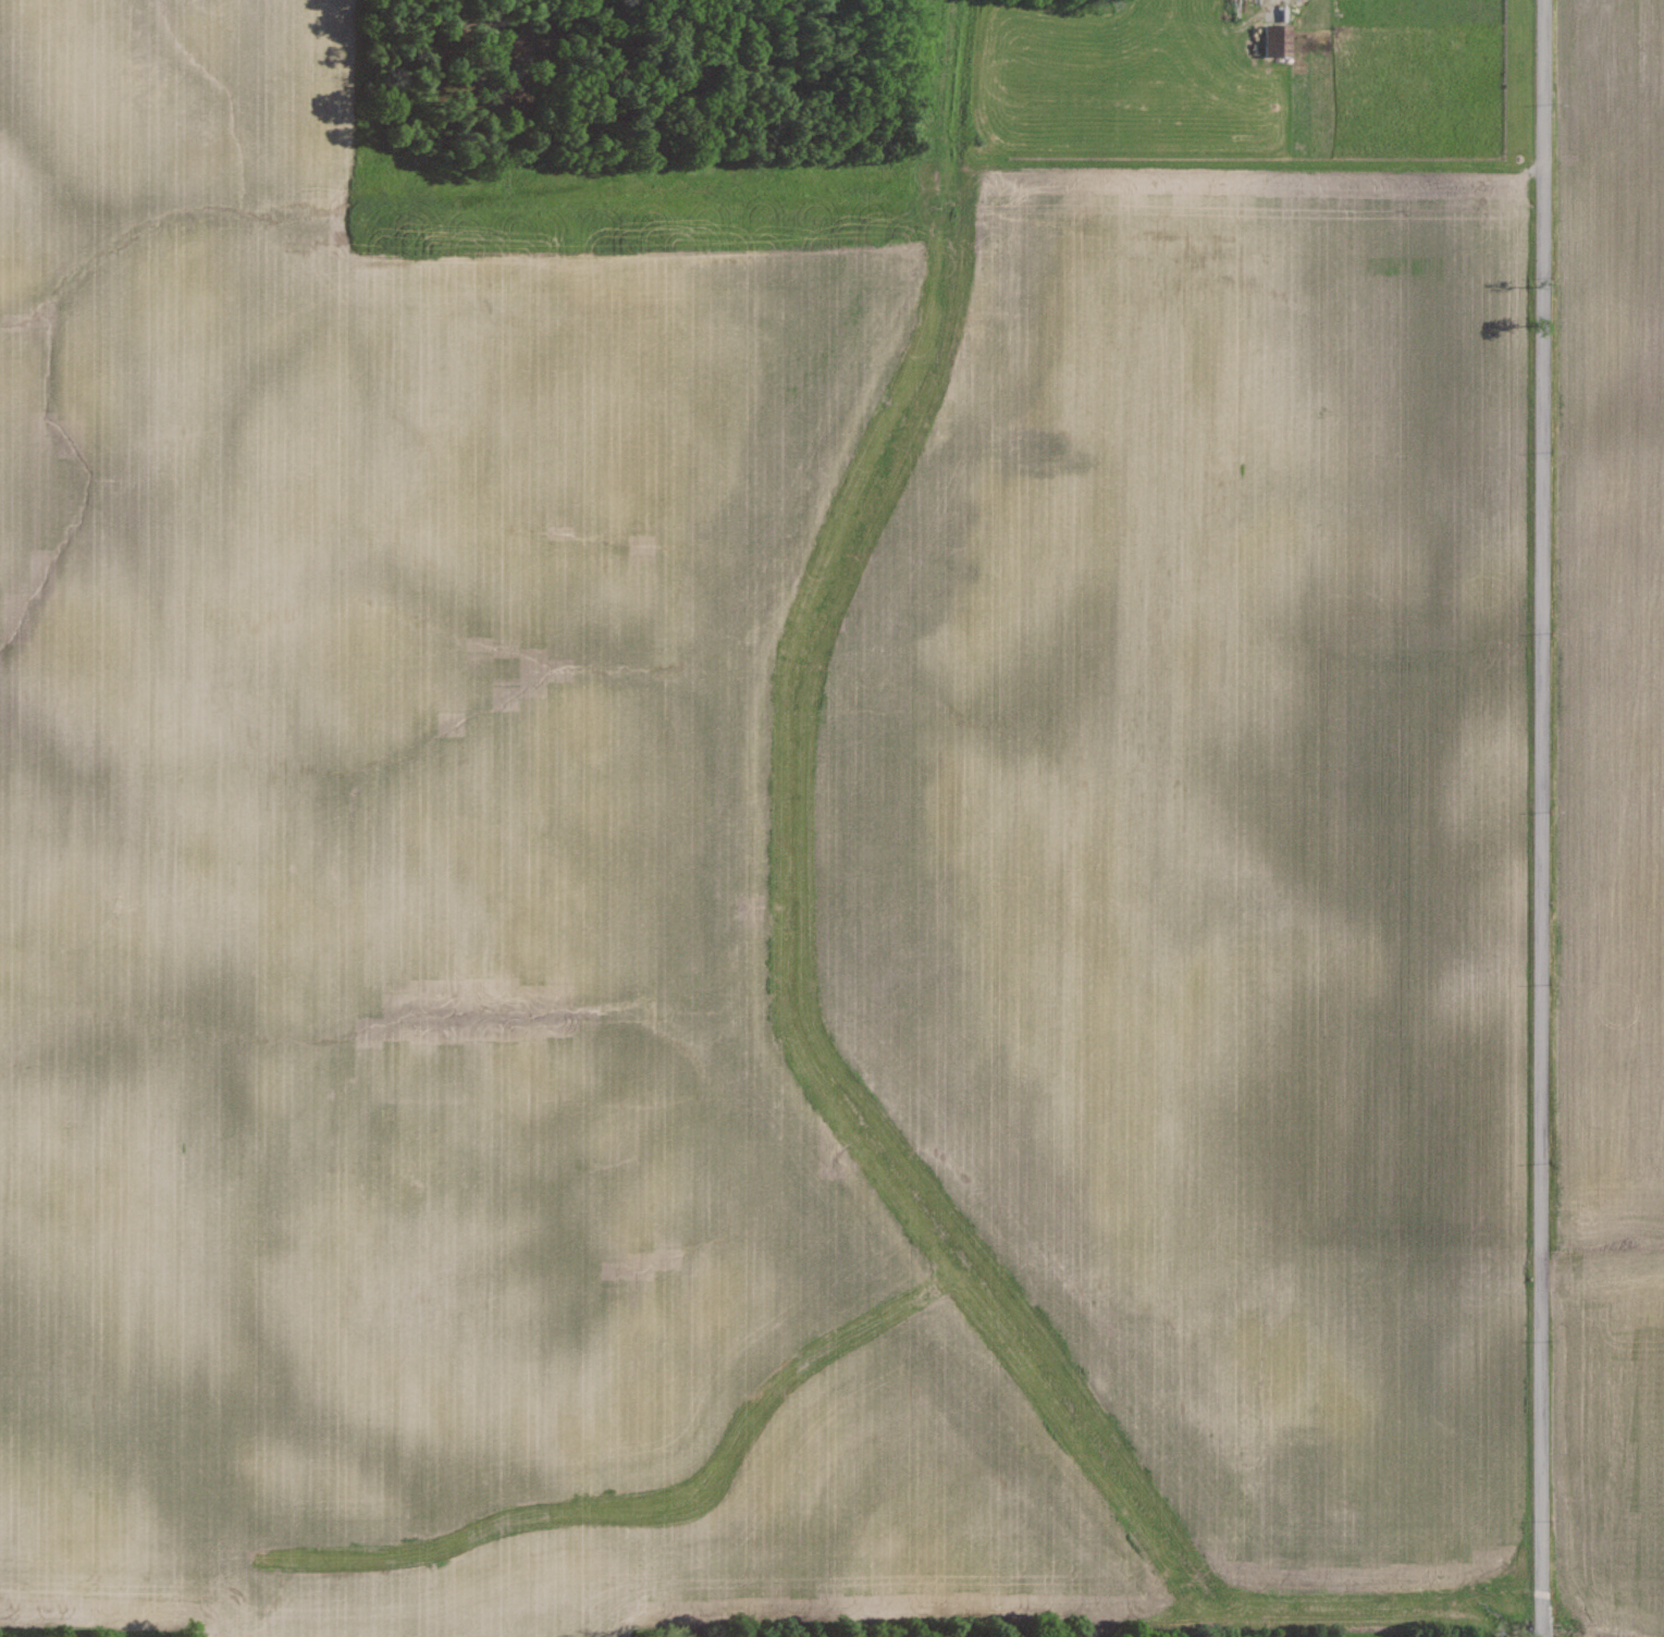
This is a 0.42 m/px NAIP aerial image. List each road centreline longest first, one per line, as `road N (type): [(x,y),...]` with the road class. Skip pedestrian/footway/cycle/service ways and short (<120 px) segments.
road 1 (tertiary): [(1541,1636),(1545,0)]

